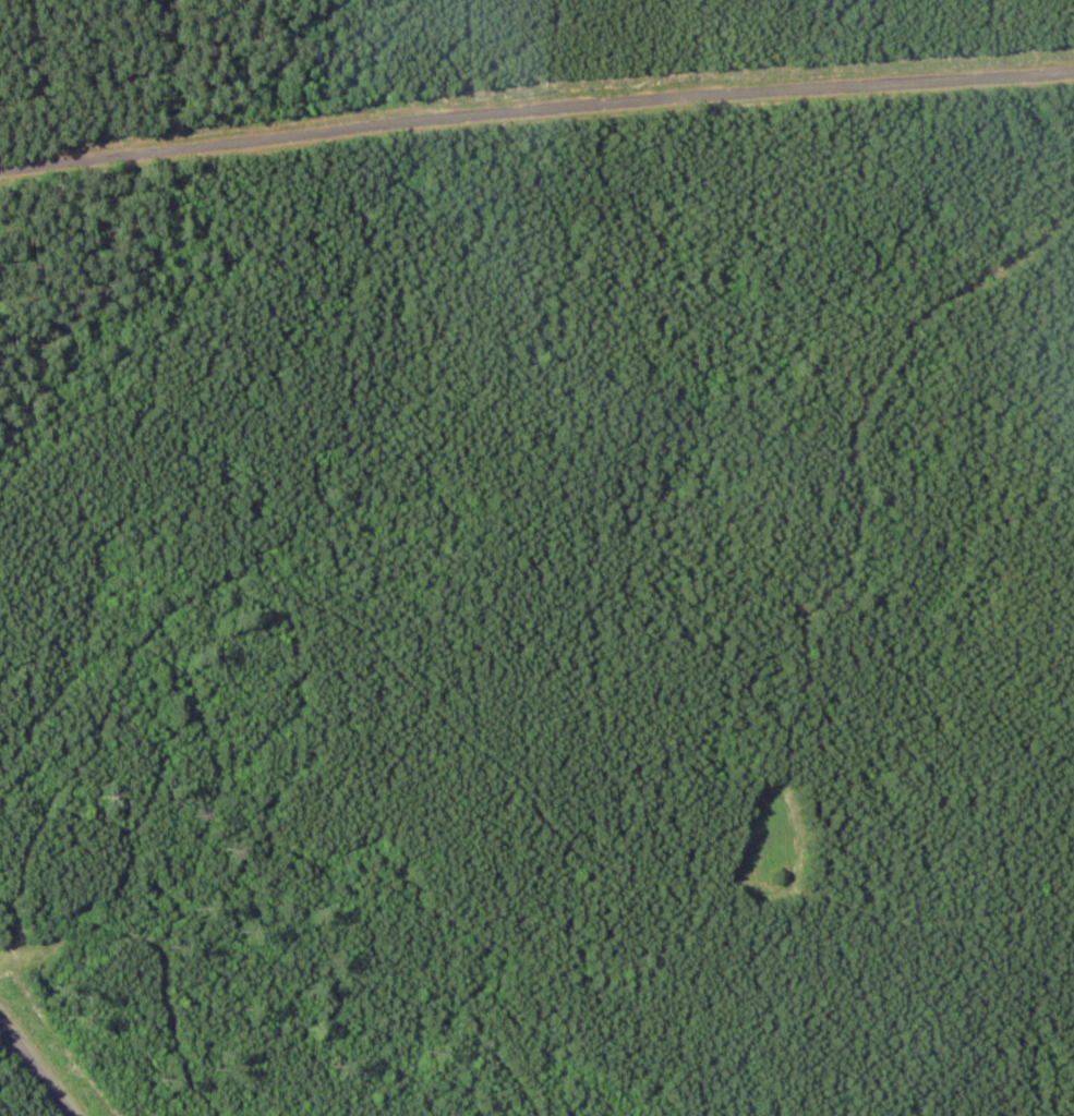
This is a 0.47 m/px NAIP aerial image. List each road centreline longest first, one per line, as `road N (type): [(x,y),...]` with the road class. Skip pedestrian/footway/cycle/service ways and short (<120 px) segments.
road 1 (residential): [(0,222),(251,184),(1073,113)]

